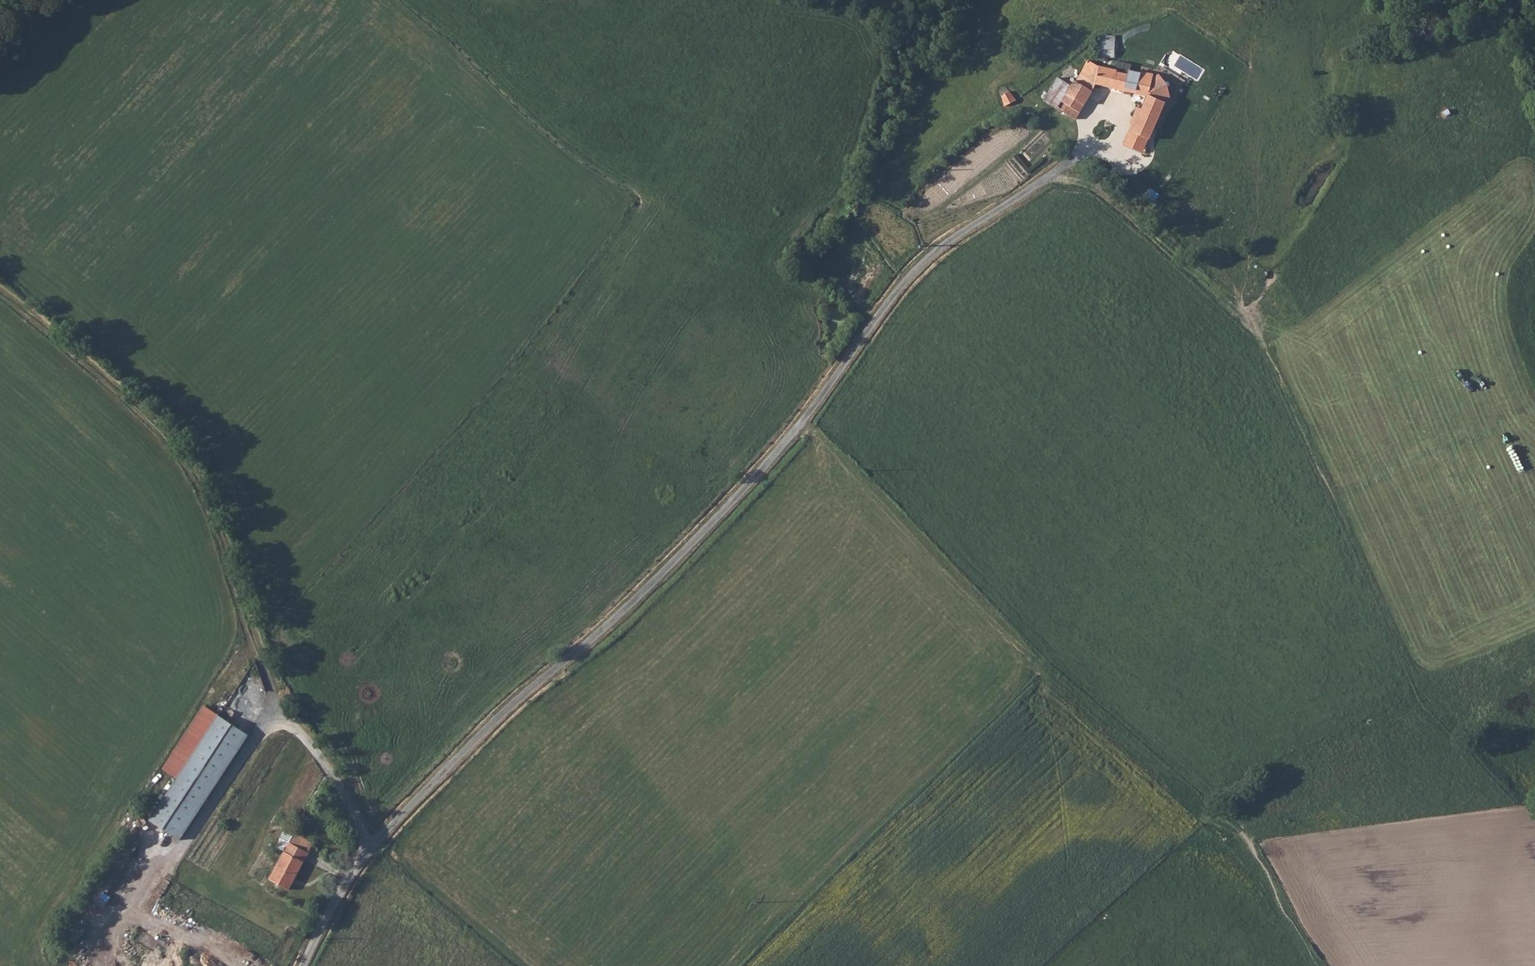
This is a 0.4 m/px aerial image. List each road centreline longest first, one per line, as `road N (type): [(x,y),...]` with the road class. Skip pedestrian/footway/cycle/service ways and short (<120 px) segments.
road 1 (unclassified): [(304,965),(372,844),(697,540),(805,421),(927,258),(1069,165)]
road 2 (track): [(0,298),(148,422),(194,473),(249,632)]

